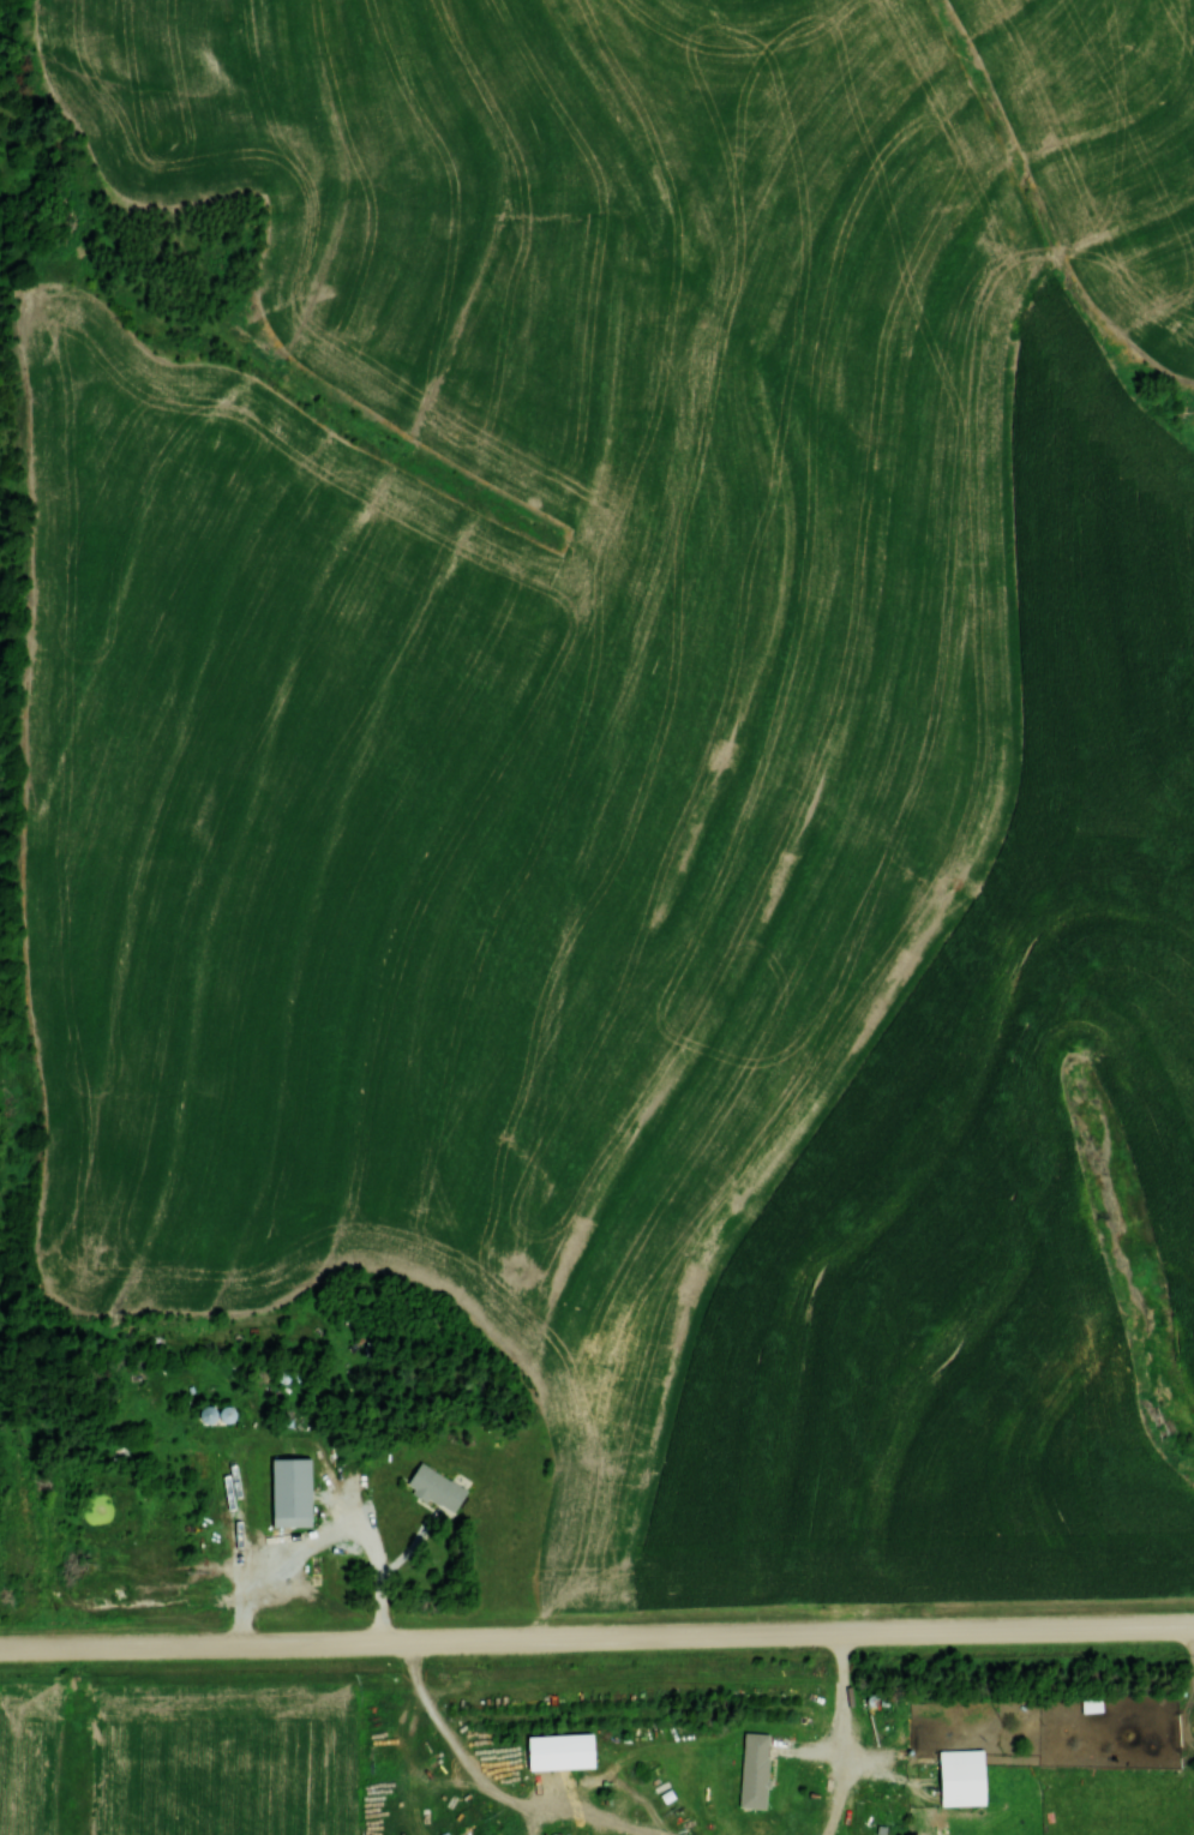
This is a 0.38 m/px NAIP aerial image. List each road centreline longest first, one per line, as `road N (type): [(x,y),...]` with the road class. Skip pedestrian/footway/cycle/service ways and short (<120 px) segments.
road 1 (tertiary): [(0,1652),(1193,1634)]

